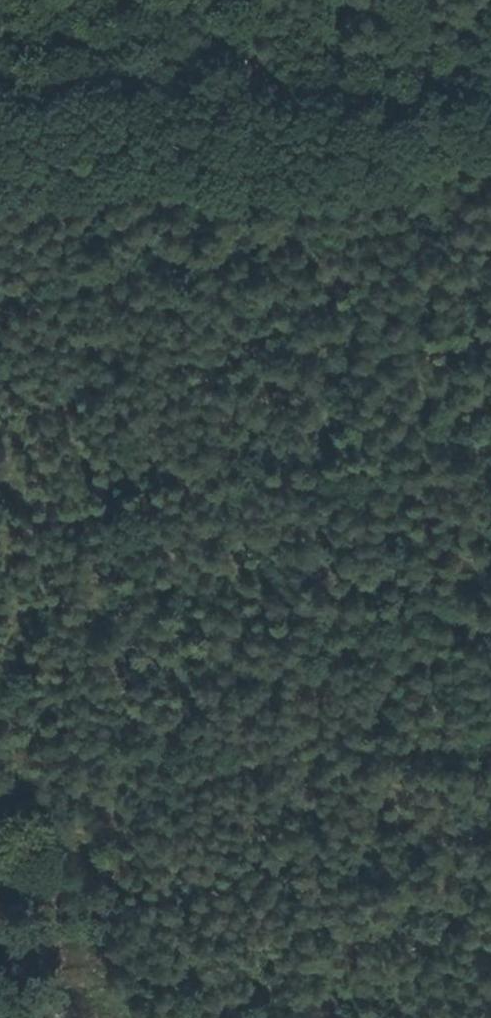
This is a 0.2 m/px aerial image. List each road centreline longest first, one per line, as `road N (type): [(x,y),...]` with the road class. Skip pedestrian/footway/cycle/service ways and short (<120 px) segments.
road 1 (track): [(490,109),(0,97)]

